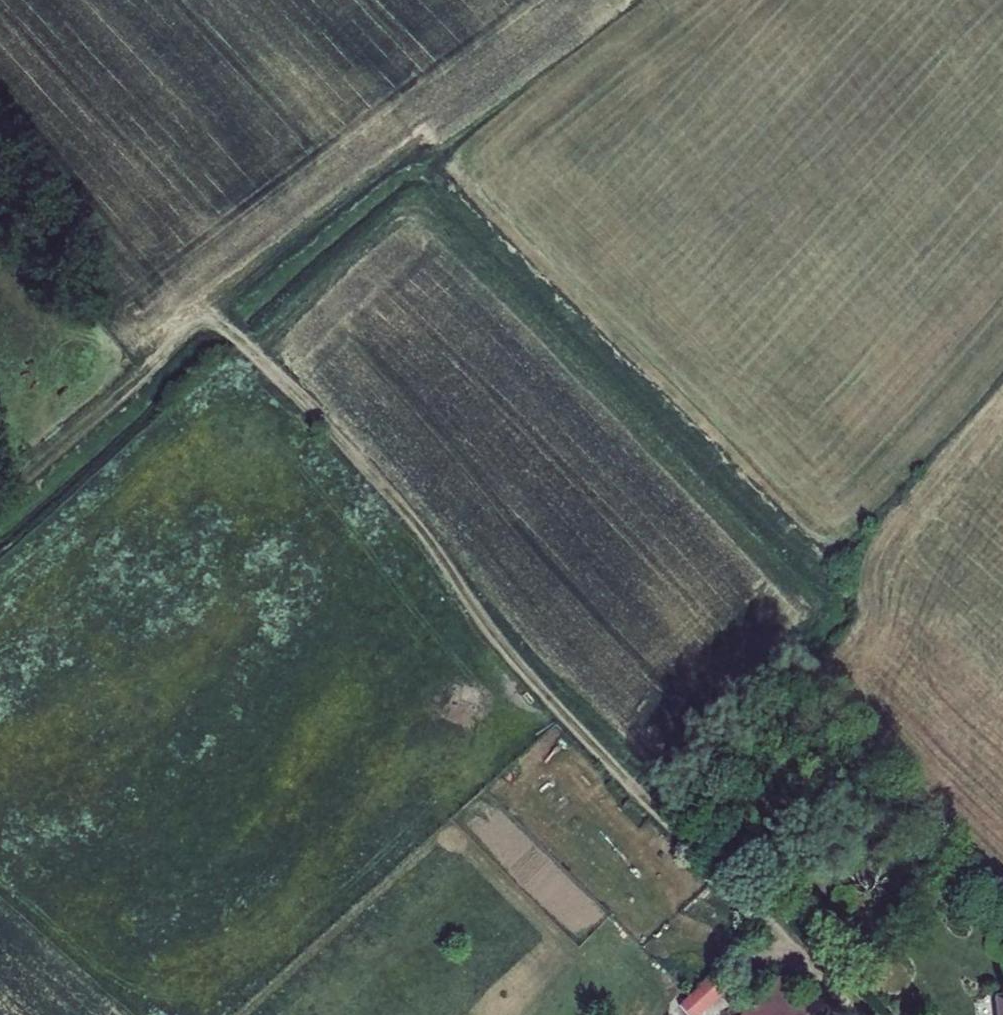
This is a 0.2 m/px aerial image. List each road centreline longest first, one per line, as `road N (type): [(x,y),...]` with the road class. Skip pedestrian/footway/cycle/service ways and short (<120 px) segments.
road 1 (residential): [(863,1014),(775,931)]

